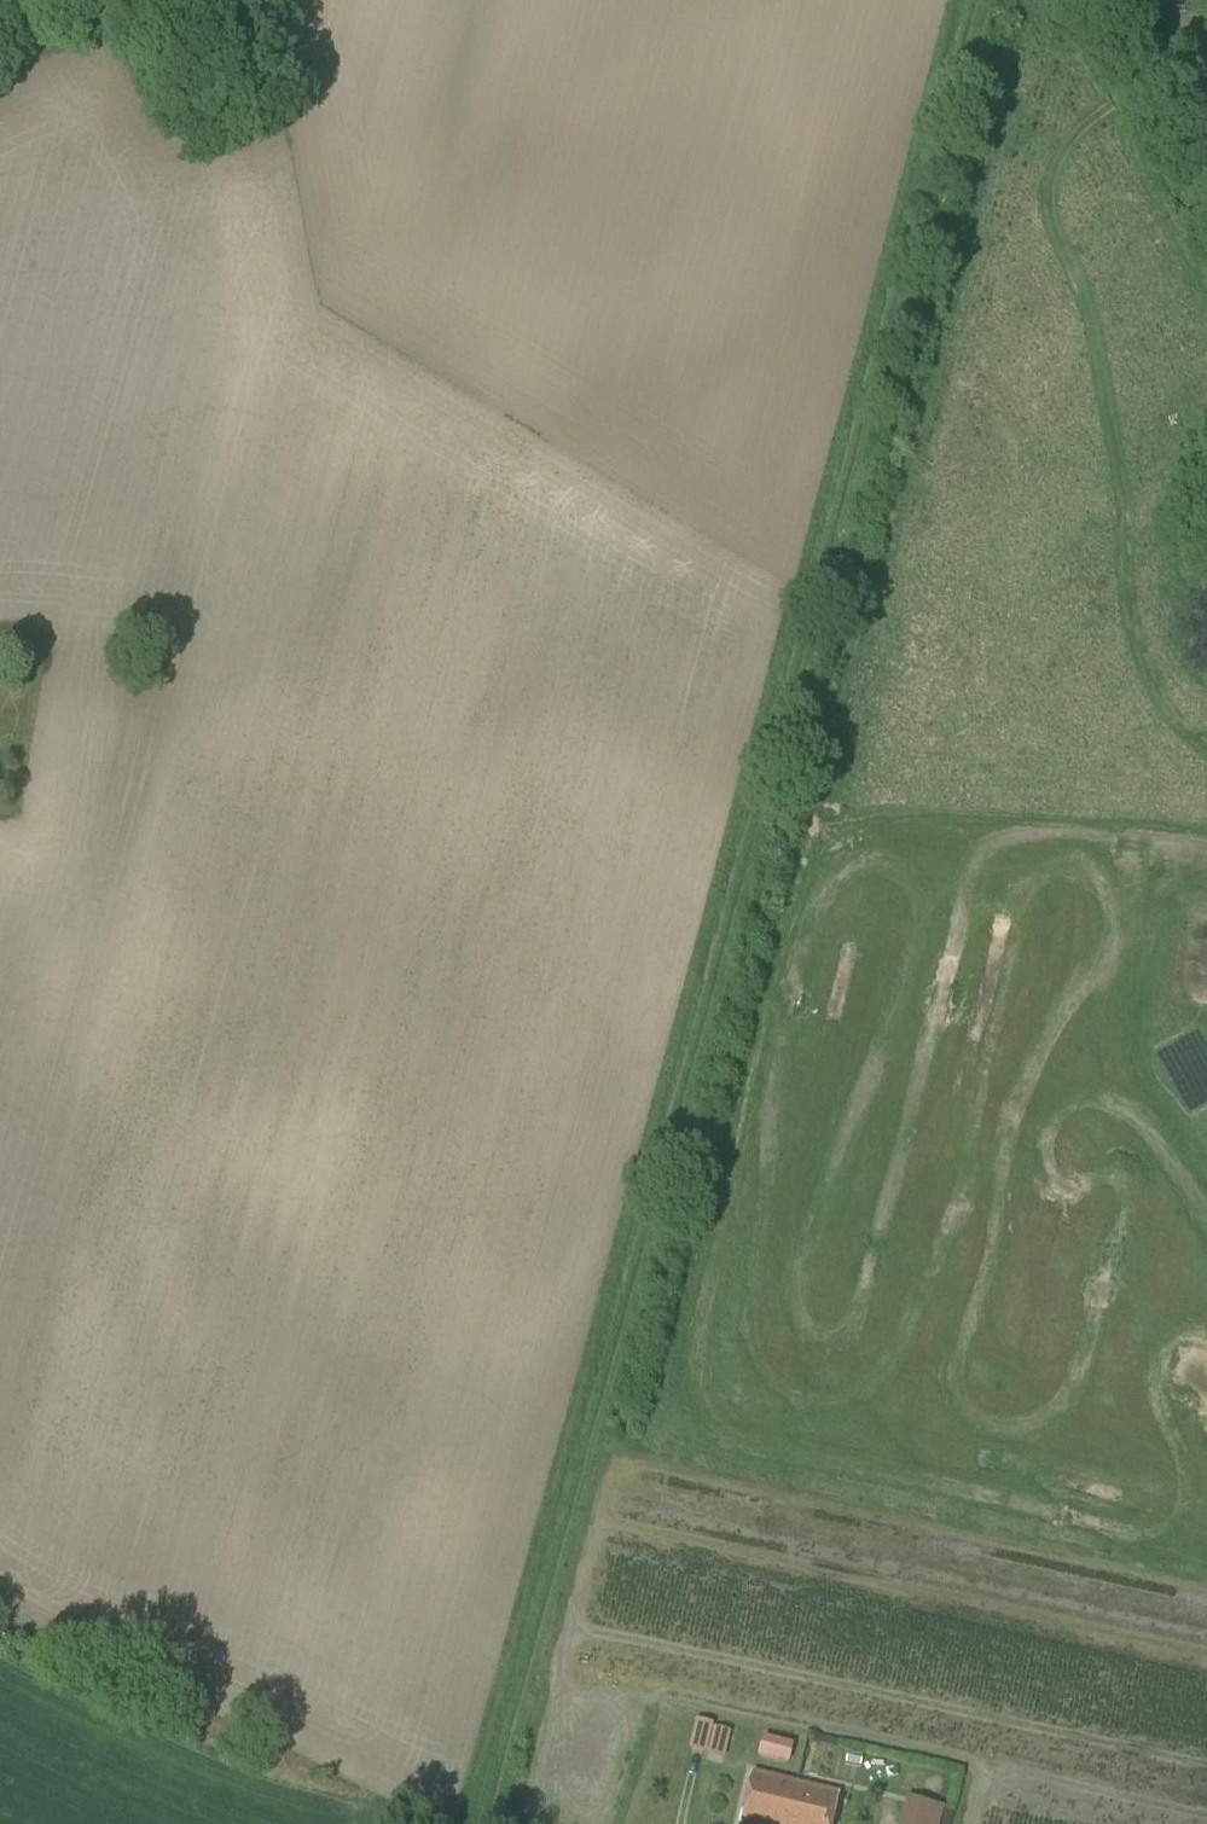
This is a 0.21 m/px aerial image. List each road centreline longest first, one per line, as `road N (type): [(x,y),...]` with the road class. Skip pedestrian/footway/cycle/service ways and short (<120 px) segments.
road 1 (track): [(1206,147),(1115,0)]

